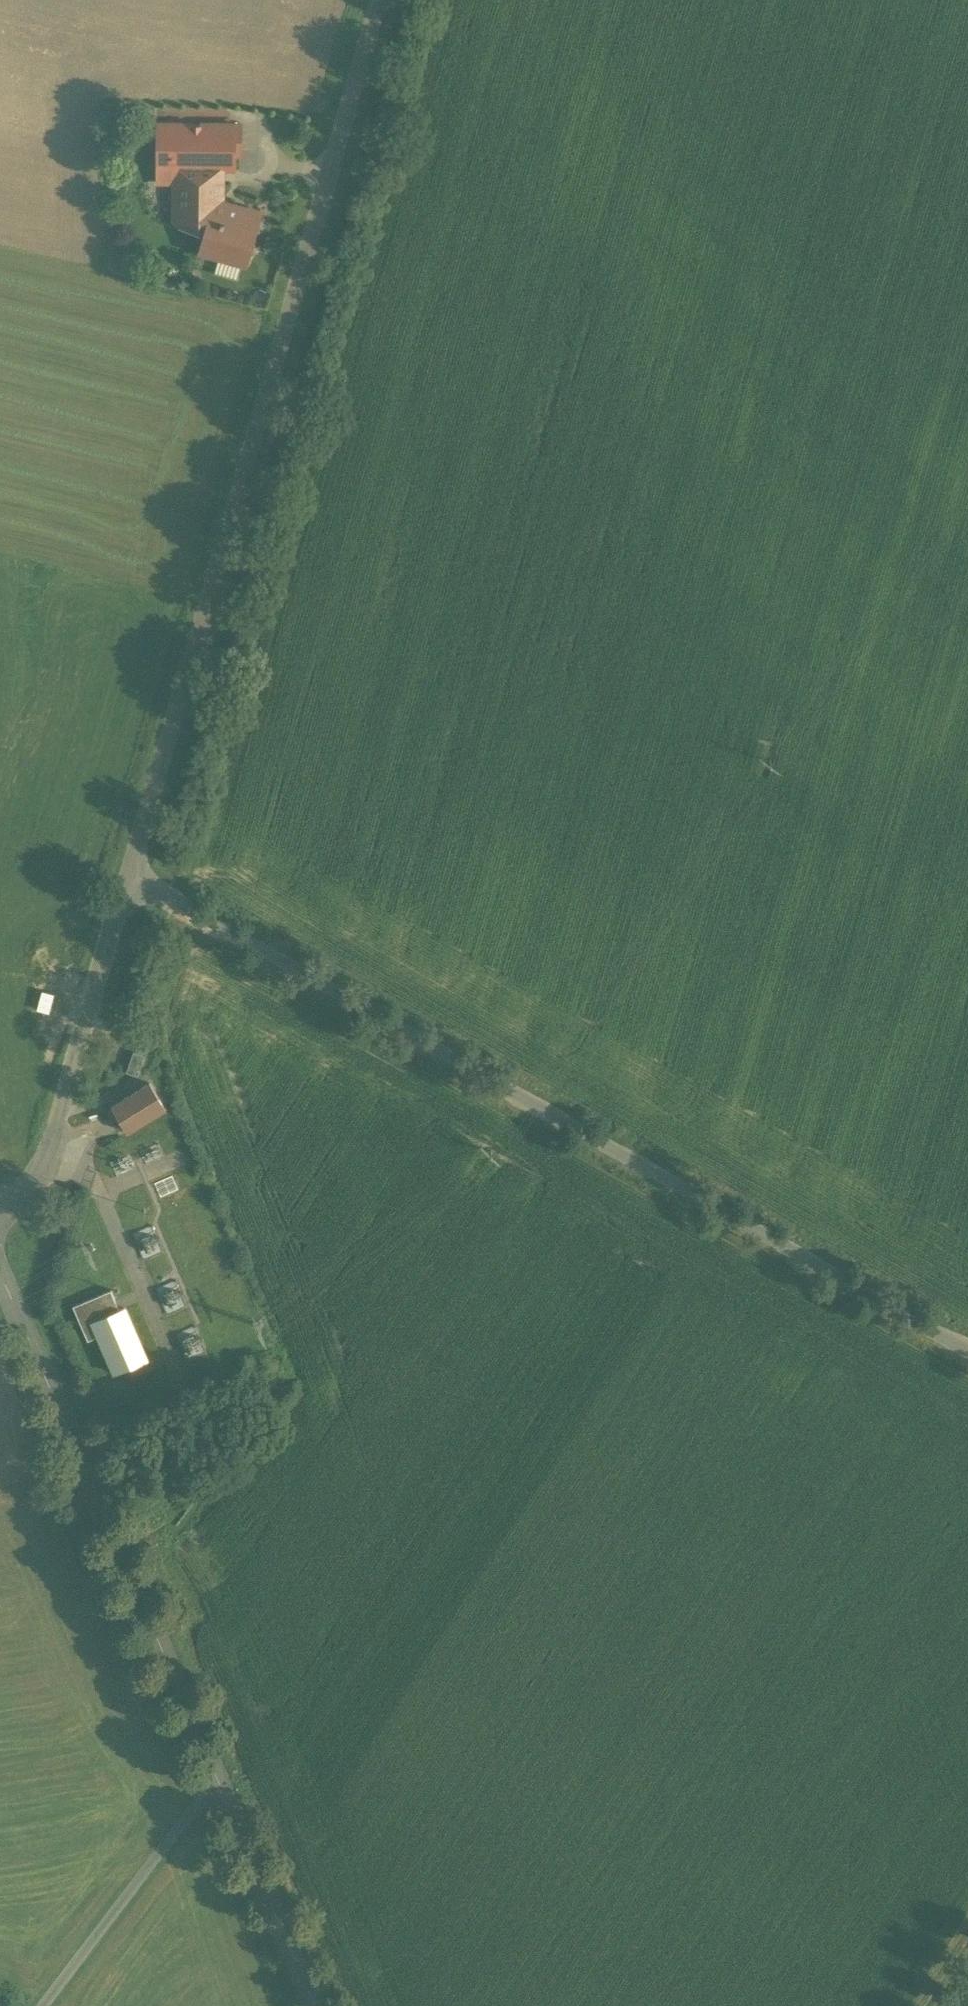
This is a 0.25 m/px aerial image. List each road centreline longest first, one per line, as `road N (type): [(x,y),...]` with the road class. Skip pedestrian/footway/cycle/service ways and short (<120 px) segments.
road 1 (unclassified): [(129,879),(967,1347)]
road 2 (unclassified): [(382,0),(129,879)]
road 3 (tertiary): [(314,2005),(0,1272)]
road 4 (unclassified): [(129,879),(40,1171),(0,1213)]

